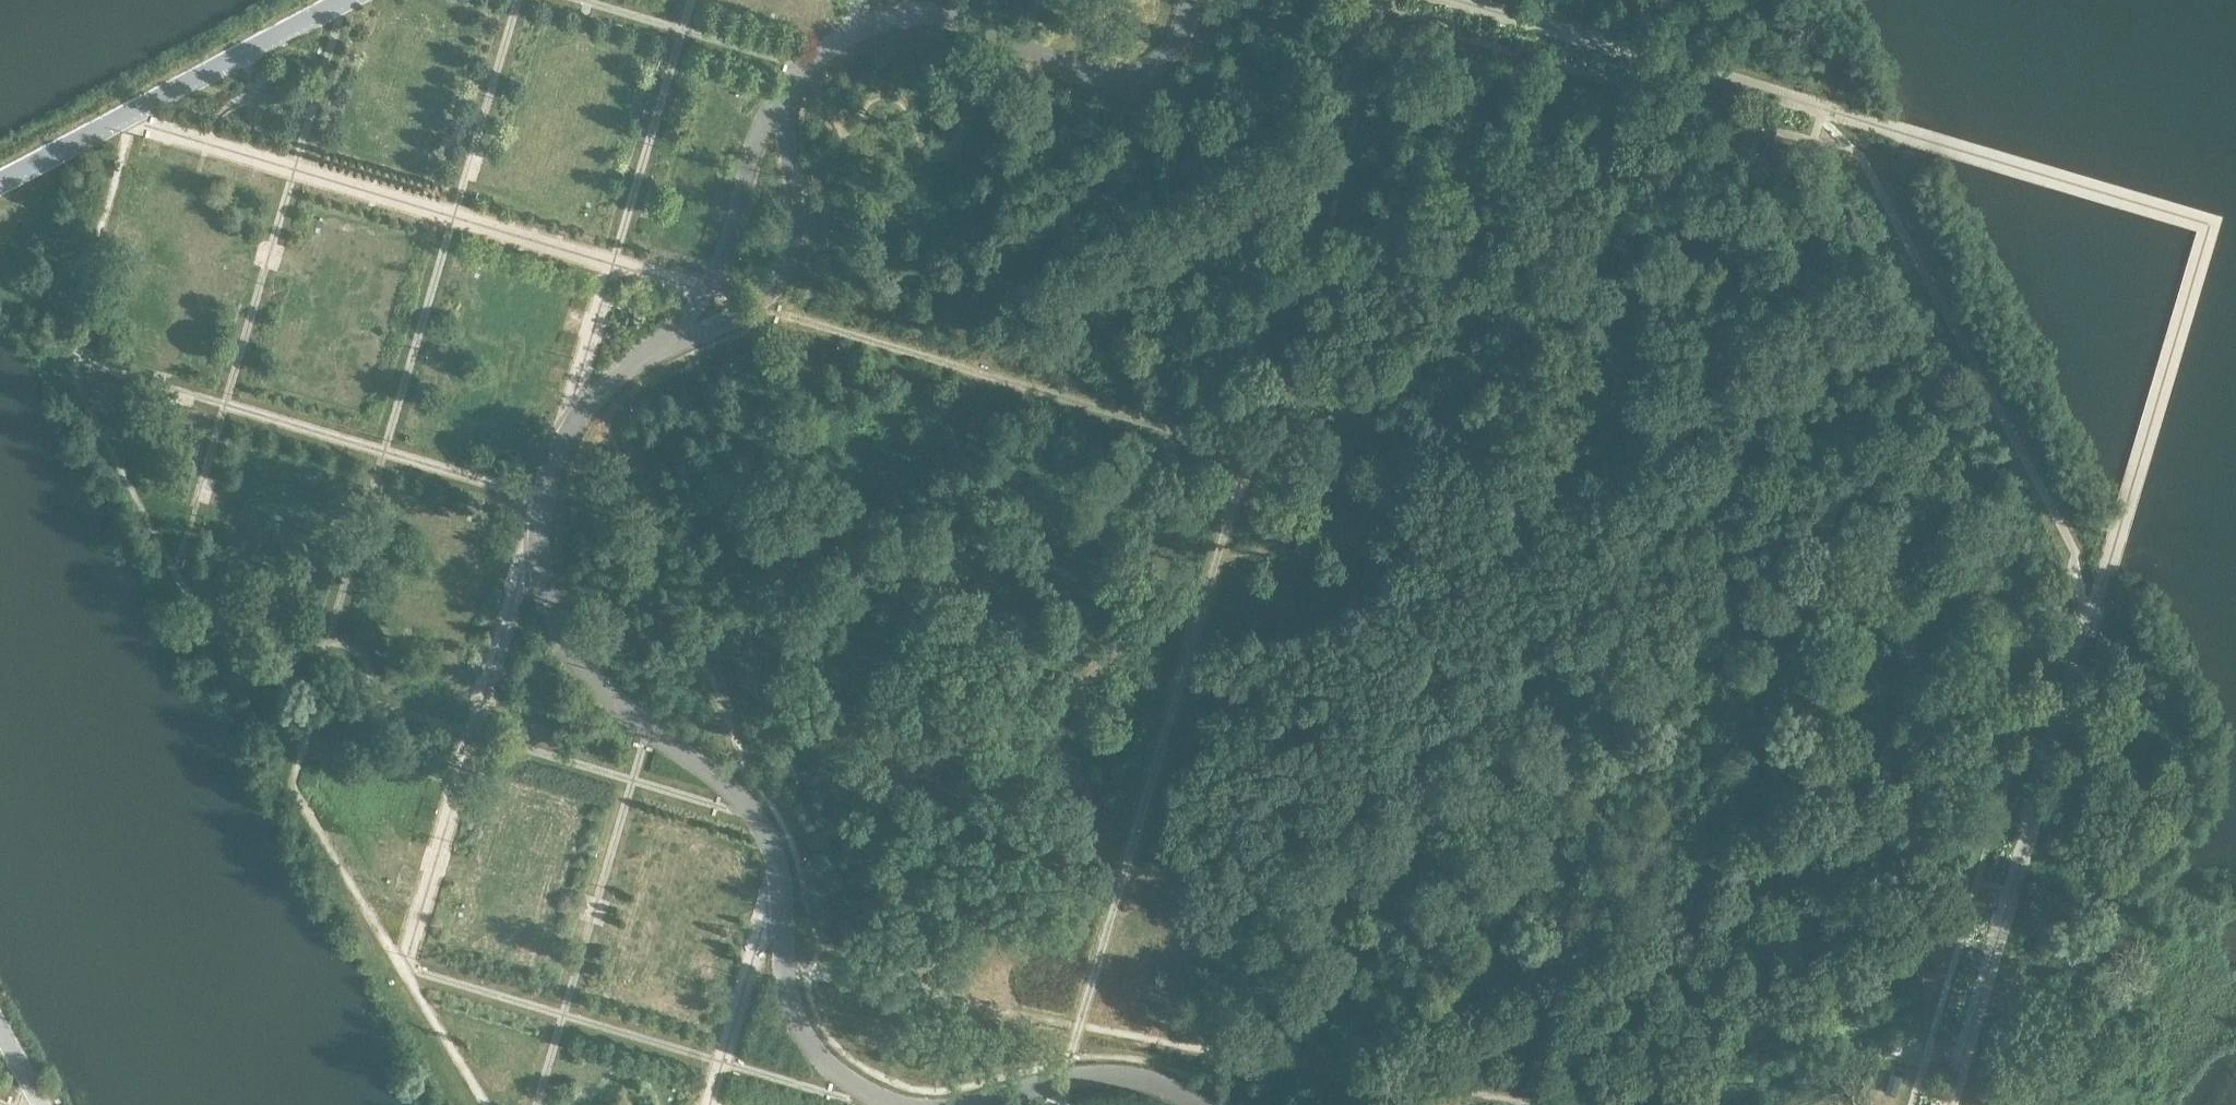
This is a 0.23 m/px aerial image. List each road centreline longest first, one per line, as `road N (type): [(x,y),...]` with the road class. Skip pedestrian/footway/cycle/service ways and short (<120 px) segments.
road 1 (unclassified): [(900,1104),(852,1085),(797,1021),(787,998),(778,865),(757,817),(726,783),(587,673),(545,593),(541,524),(560,451),(614,375),(656,347)]
road 2 (unclassified): [(778,103),(827,46),(917,13),(974,20),(1091,75),(1132,72),(1168,54),(1189,0)]
road 3 (unclassified): [(656,347),(755,305),(786,268),(796,207),(778,103)]
road 4 (unclassified): [(656,347),(707,292),(751,151),(778,103)]
road 5 (unclassified): [(1202,1104),(1163,1084),(1113,1074),(978,1104)]

